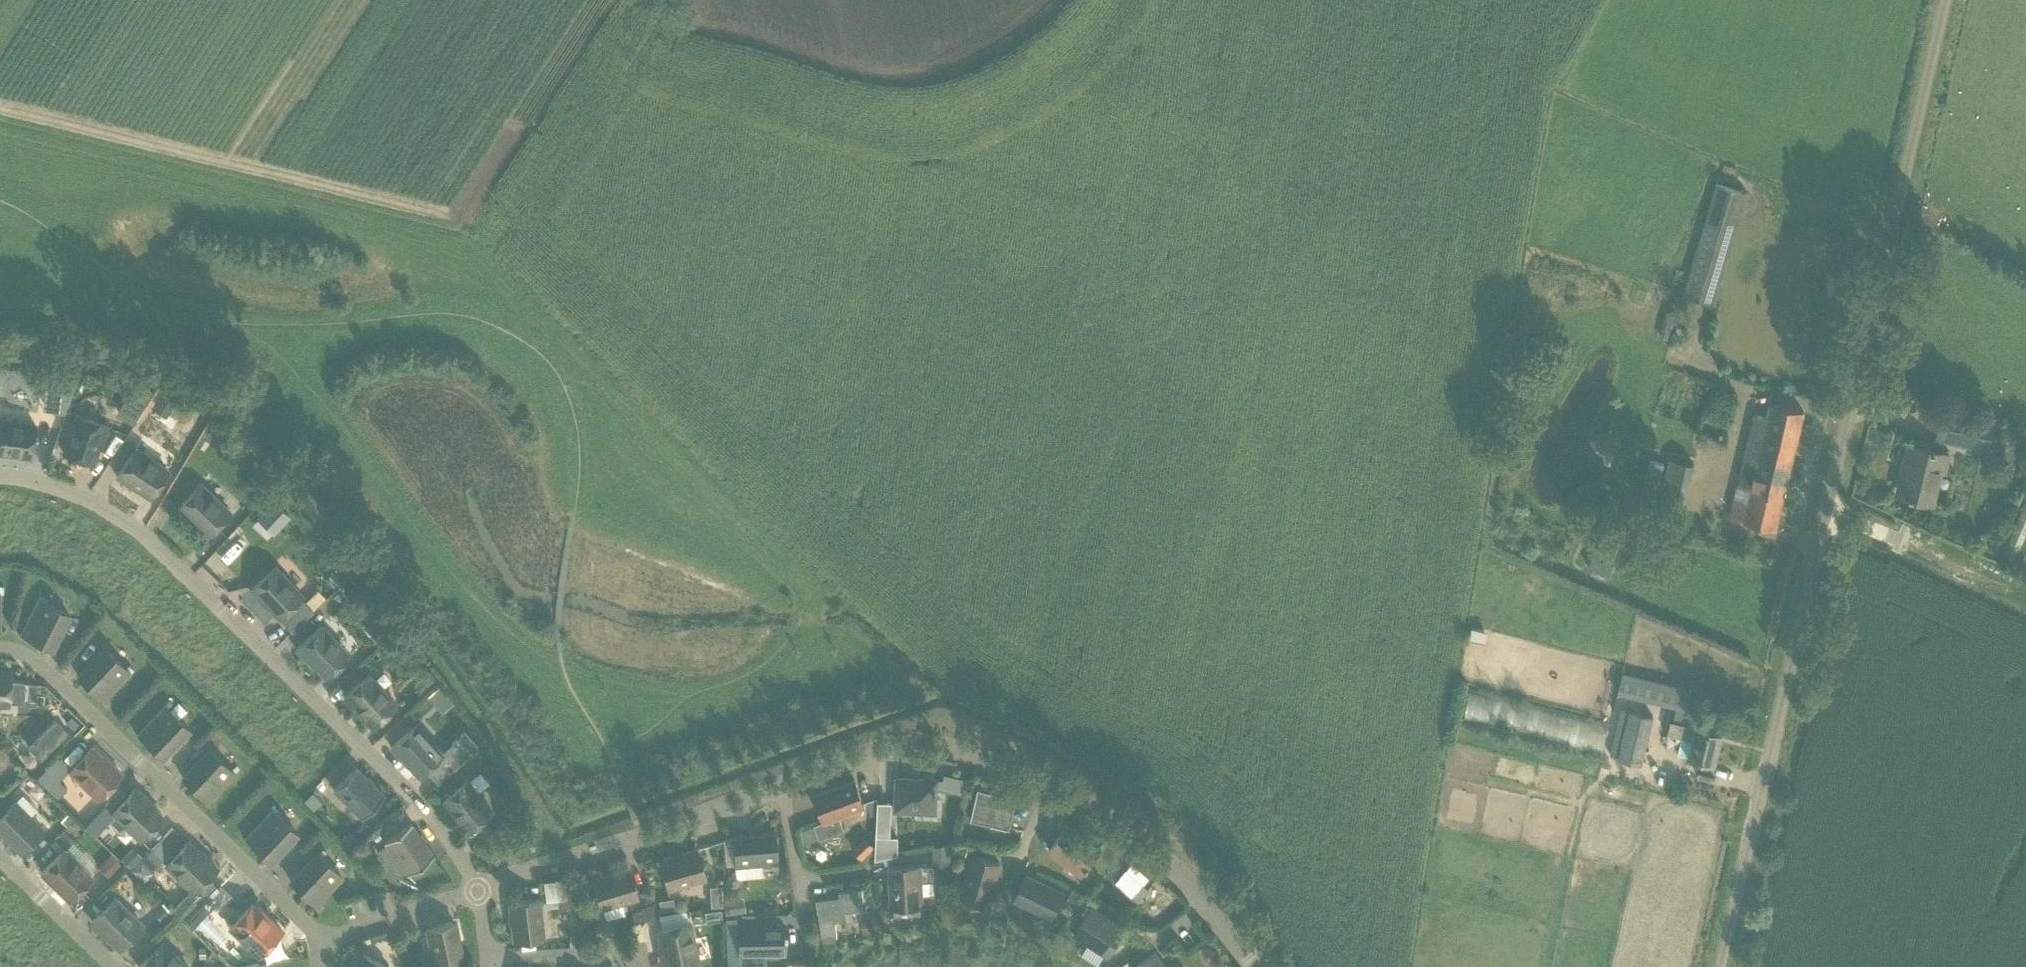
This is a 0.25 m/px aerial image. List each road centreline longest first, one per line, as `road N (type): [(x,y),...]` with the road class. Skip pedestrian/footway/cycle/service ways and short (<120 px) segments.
road 1 (unclassified): [(1719,966),(1944,0)]

